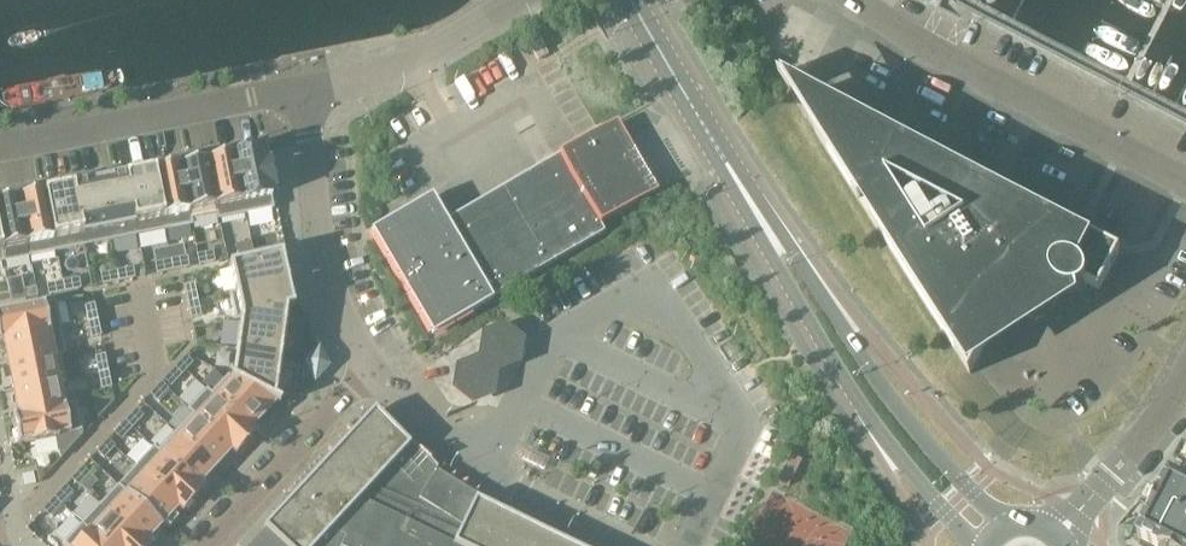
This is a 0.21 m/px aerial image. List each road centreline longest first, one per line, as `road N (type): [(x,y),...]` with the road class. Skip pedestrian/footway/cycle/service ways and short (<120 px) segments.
road 1 (tertiary): [(1009,525),(925,436),(711,137)]
road 2 (tertiary): [(711,137),(839,364),(900,455),(979,545)]
road 3 (residential): [(1185,183),(854,0)]
road 4 (residential): [(642,545),(492,476),(451,447),(374,368)]
road 5 (residential): [(0,145),(307,87)]
road 6 (residential): [(374,368),(328,278),(307,87)]
road 7 (residential): [(204,545),(374,368)]
road 8 (residential): [(307,87),(415,59),(516,0)]
road 9 (residential): [(1057,532),(1156,421),(1185,368)]
road 10 (tertiary): [(711,137),(633,0)]

